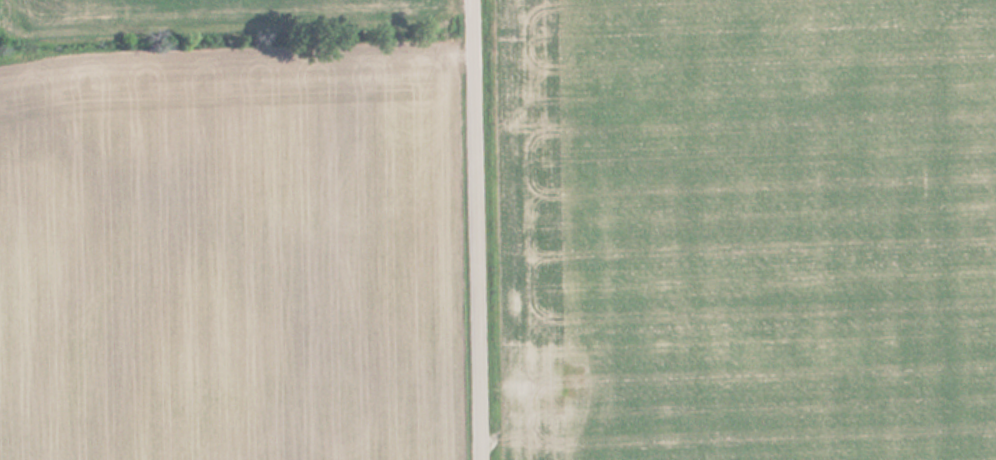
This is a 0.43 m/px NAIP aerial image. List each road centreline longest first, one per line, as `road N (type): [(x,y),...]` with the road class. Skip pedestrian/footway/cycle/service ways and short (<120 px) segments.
road 1 (residential): [(483,459),(473,0)]

